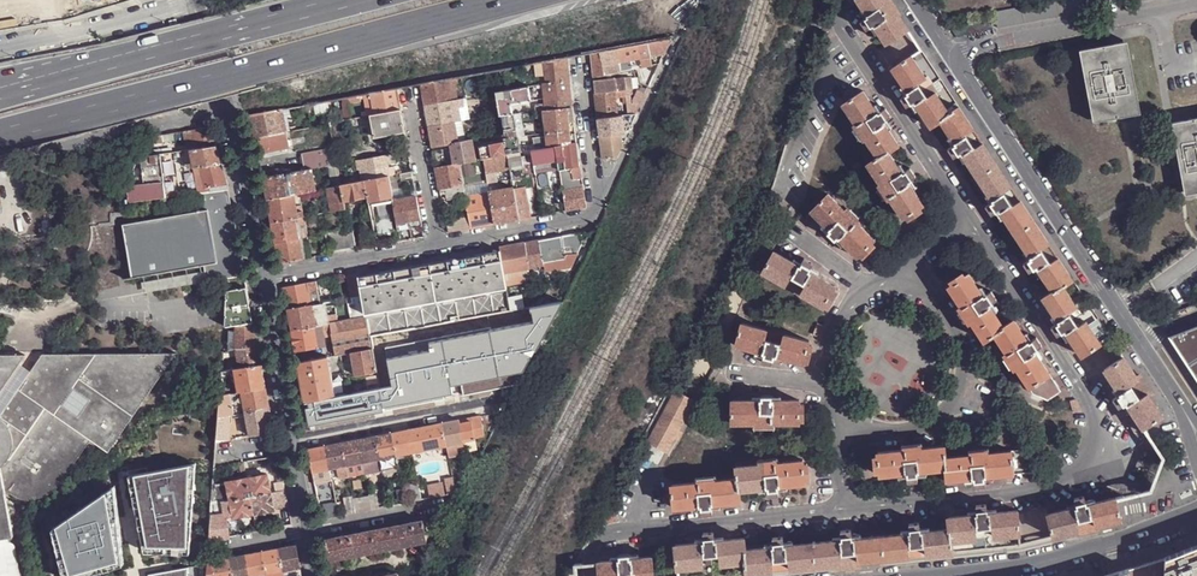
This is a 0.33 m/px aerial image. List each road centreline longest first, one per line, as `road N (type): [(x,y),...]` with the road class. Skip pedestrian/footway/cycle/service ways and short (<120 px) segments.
road 1 (motorway): [(0,138),(513,0)]
road 2 (residential): [(909,0),(1196,437)]
road 3 (motorway): [(346,0),(61,77)]
road 4 (tertiary): [(196,0),(249,188),(265,279)]
road 5 (tertiary): [(966,575),(1111,545),(1196,514)]
road 6 (residential): [(294,441),(495,404)]
road 7 (residential): [(675,42),(598,217)]
road 8 (residential): [(436,247),(265,279)]
road 9 (residential): [(598,217),(436,247)]
road 10 (tertiary): [(265,279),(294,441)]
road 11 (residential): [(410,91),(436,247)]
road 12 (residential): [(579,73),(598,217)]
road 13 (residential): [(449,503),(309,530)]

